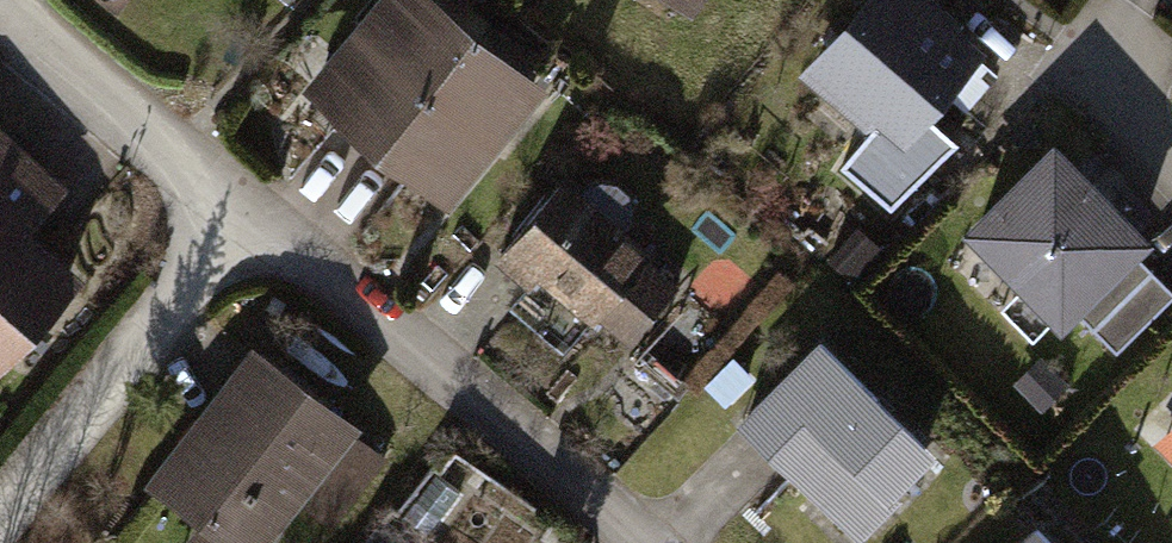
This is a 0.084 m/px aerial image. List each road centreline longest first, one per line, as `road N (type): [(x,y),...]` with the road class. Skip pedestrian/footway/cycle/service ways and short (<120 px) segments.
road 1 (residential): [(242,208),(639,542)]
road 2 (residential): [(0,523),(242,208)]
road 3 (residential): [(0,8),(242,208)]

